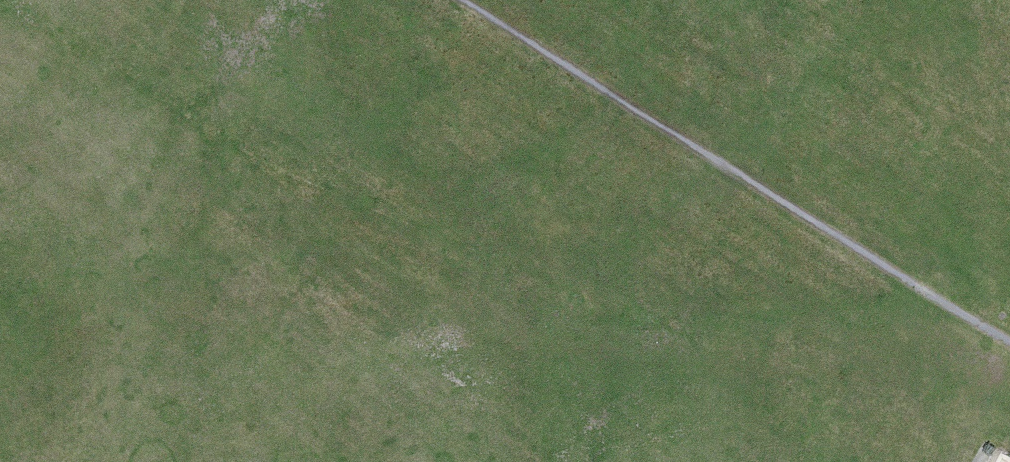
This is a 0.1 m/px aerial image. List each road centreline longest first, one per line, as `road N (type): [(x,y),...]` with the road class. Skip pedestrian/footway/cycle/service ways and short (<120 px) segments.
road 1 (track): [(0,1),(430,170),(776,271),(1009,365)]
road 2 (track): [(1009,344),(455,0)]

